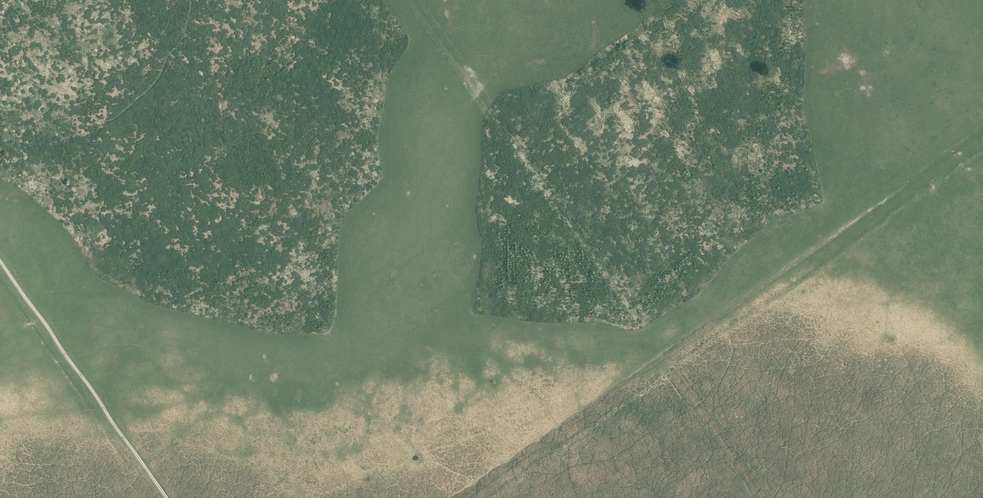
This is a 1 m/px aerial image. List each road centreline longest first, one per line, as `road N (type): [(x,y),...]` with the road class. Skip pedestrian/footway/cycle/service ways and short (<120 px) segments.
road 1 (track): [(0,261),(168,497)]

